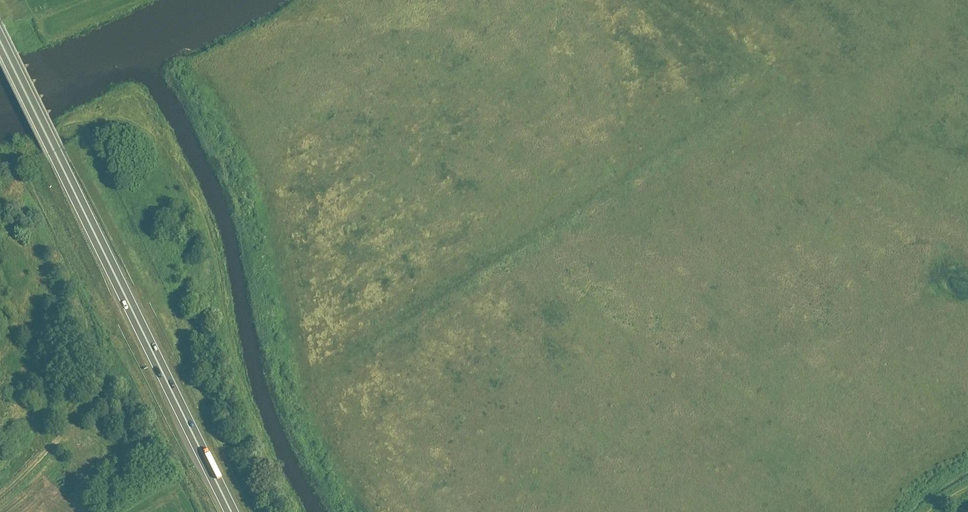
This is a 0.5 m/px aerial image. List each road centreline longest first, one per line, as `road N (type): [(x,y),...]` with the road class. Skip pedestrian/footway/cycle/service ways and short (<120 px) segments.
road 1 (trunk): [(232,511),(0,49)]
road 2 (track): [(91,398),(0,496)]

